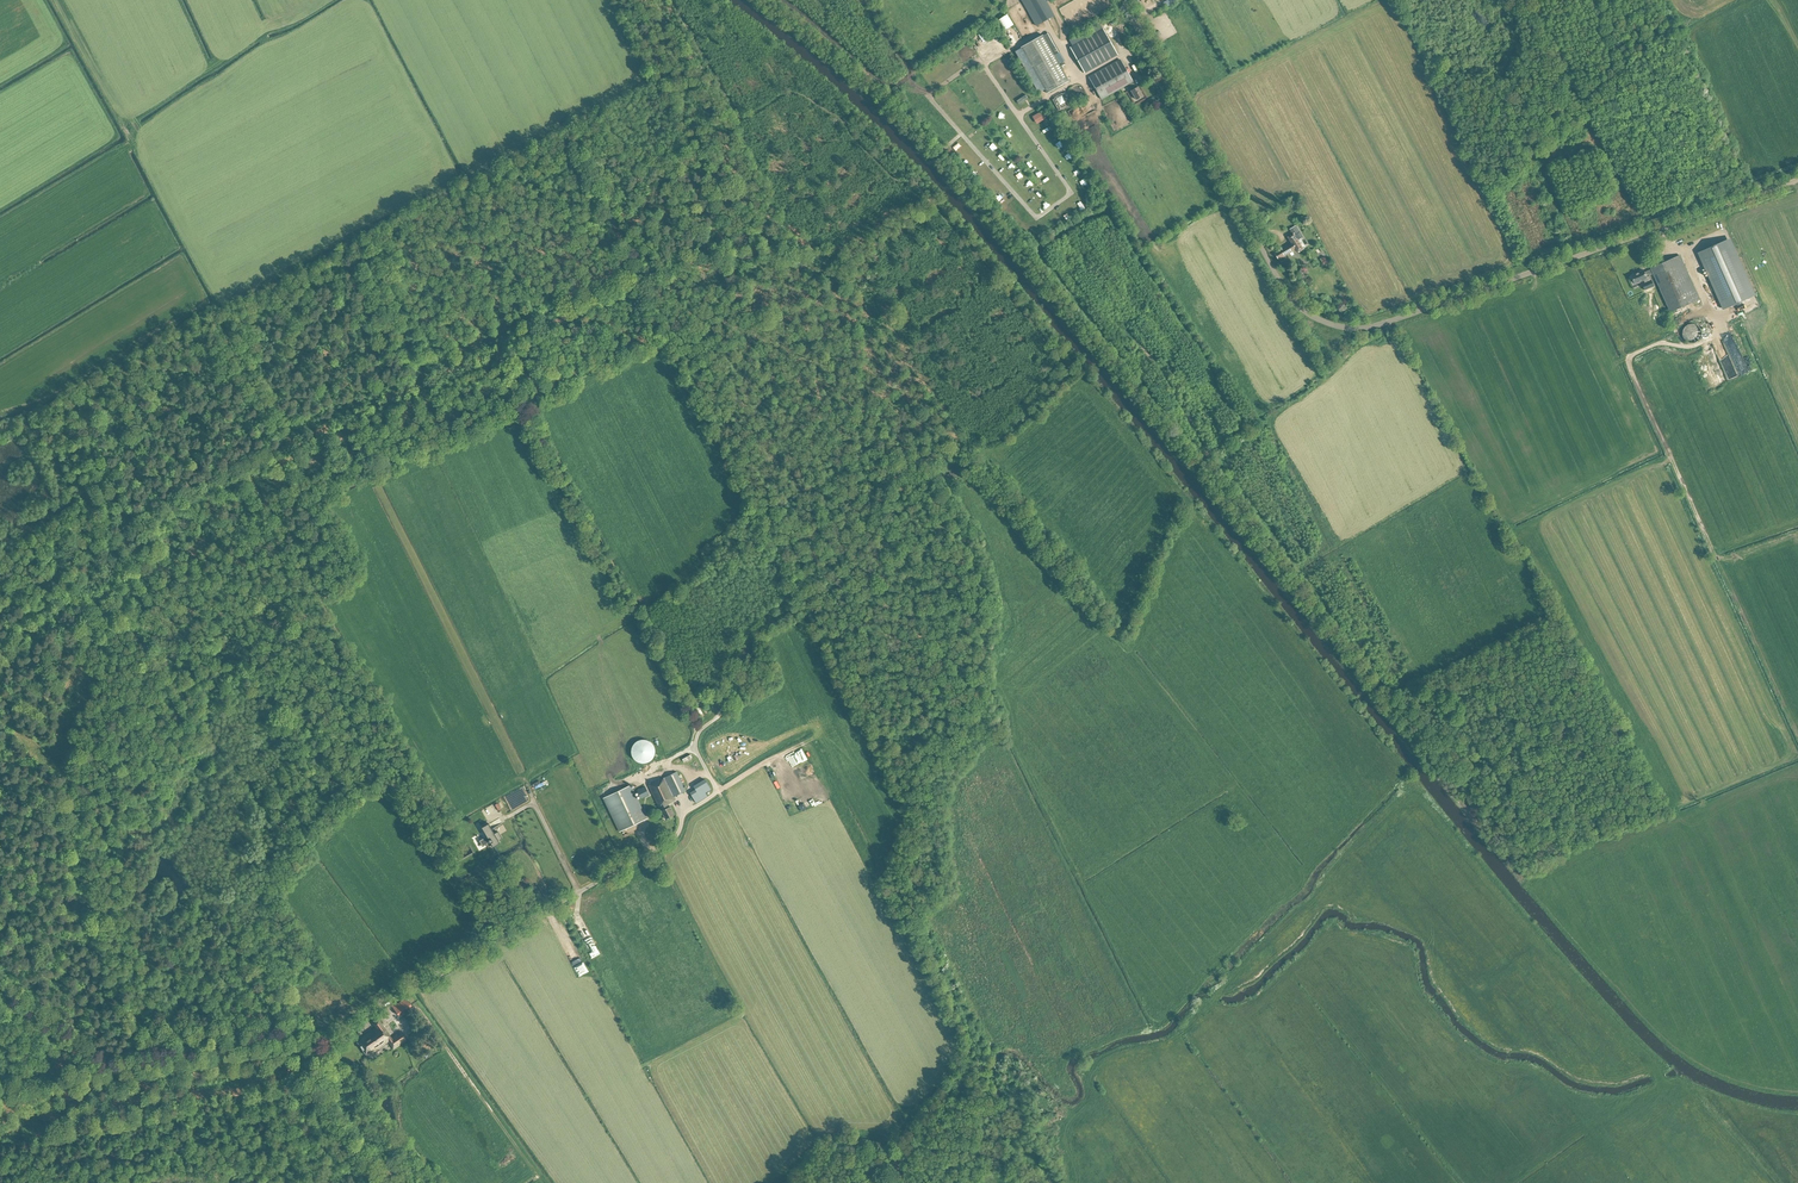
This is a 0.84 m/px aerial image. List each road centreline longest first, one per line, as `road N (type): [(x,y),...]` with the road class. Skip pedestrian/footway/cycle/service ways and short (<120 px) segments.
road 1 (unclassified): [(1797,179),(1379,327),(1324,323),(1278,282),(1122,0)]
road 2 (track): [(699,733),(498,349),(642,280),(561,123)]
road 3 (unclassified): [(717,716),(696,743),(716,791),(684,813),(675,838),(302,1056)]
road 4 (track): [(424,381),(152,517),(0,655)]
road 5 (track): [(717,716),(738,697),(743,653),(760,629),(826,590),(813,533),(974,459)]
road 6 (unclassified): [(0,981),(105,1062),(291,1032),(302,1056)]
road 7 (track): [(498,349),(424,381),(359,231)]
road 8 (unclassified): [(400,1182),(302,1056)]

